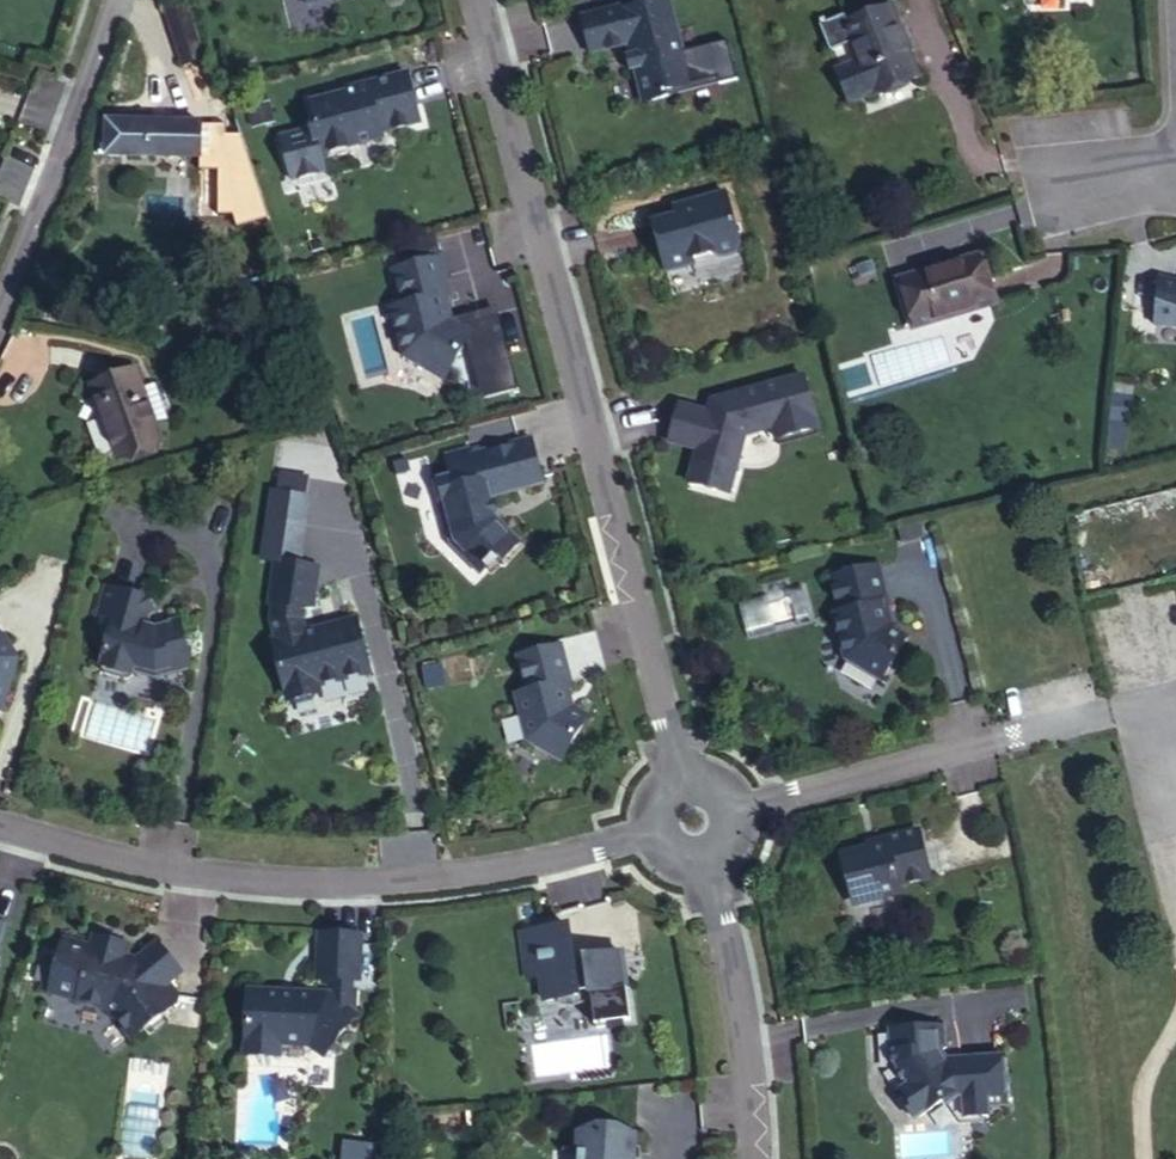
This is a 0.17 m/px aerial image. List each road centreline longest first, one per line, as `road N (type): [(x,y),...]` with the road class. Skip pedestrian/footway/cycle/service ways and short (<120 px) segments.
road 1 (residential): [(475,0),(680,786)]
road 2 (residential): [(0,823),(195,866),(284,876),(387,875),(660,837)]
road 3 (unclassified): [(735,811),(1148,703),(1175,811)]
road 4 (residential): [(749,1158),(748,1095),(710,859)]
road 5 (residential): [(105,0),(50,167),(0,279)]

